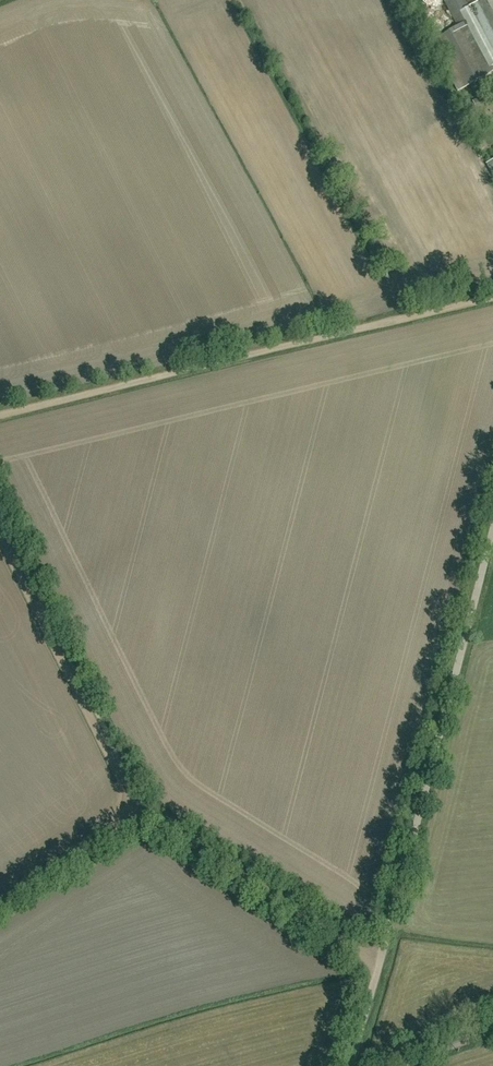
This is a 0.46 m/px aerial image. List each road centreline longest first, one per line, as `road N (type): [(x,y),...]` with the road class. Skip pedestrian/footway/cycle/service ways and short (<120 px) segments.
road 1 (unclassified): [(354,1065),(492,532)]
road 2 (track): [(0,416),(492,292)]
road 3 (track): [(124,809),(118,774),(0,533)]
road 4 (track): [(124,809),(380,962)]
road 5 (track): [(0,901),(124,809)]
road 6 (track): [(492,1033),(367,1065)]

